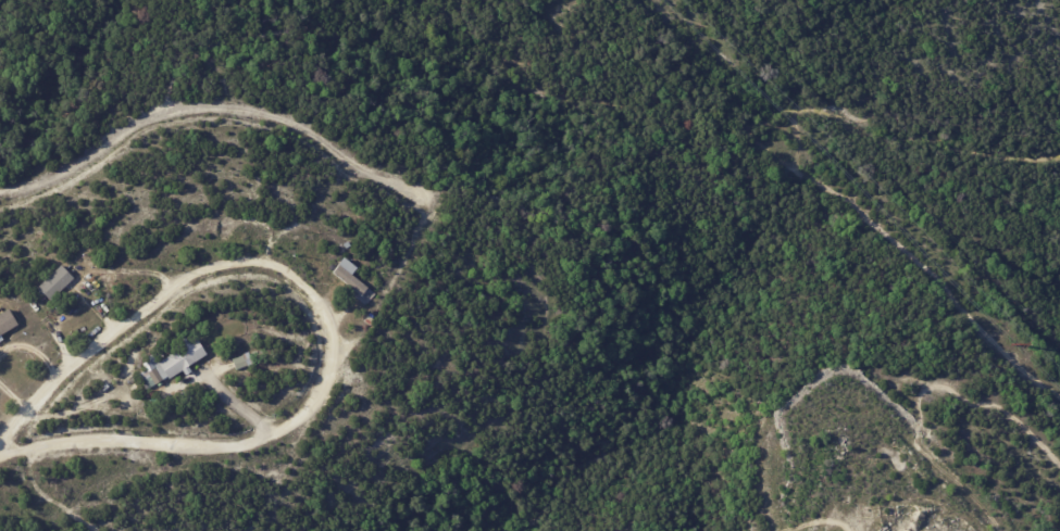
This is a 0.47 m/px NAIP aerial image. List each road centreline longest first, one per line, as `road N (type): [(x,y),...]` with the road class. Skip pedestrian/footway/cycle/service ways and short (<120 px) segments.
road 1 (residential): [(24,423),(25,440),(104,432),(180,446),(253,439),(302,413),(324,390),(332,344),(307,294),(282,275),(232,271),(134,321),(24,423)]
road 2 (residential): [(0,199),(54,181),(148,118),(183,112),(255,115),(299,129),(425,207)]

